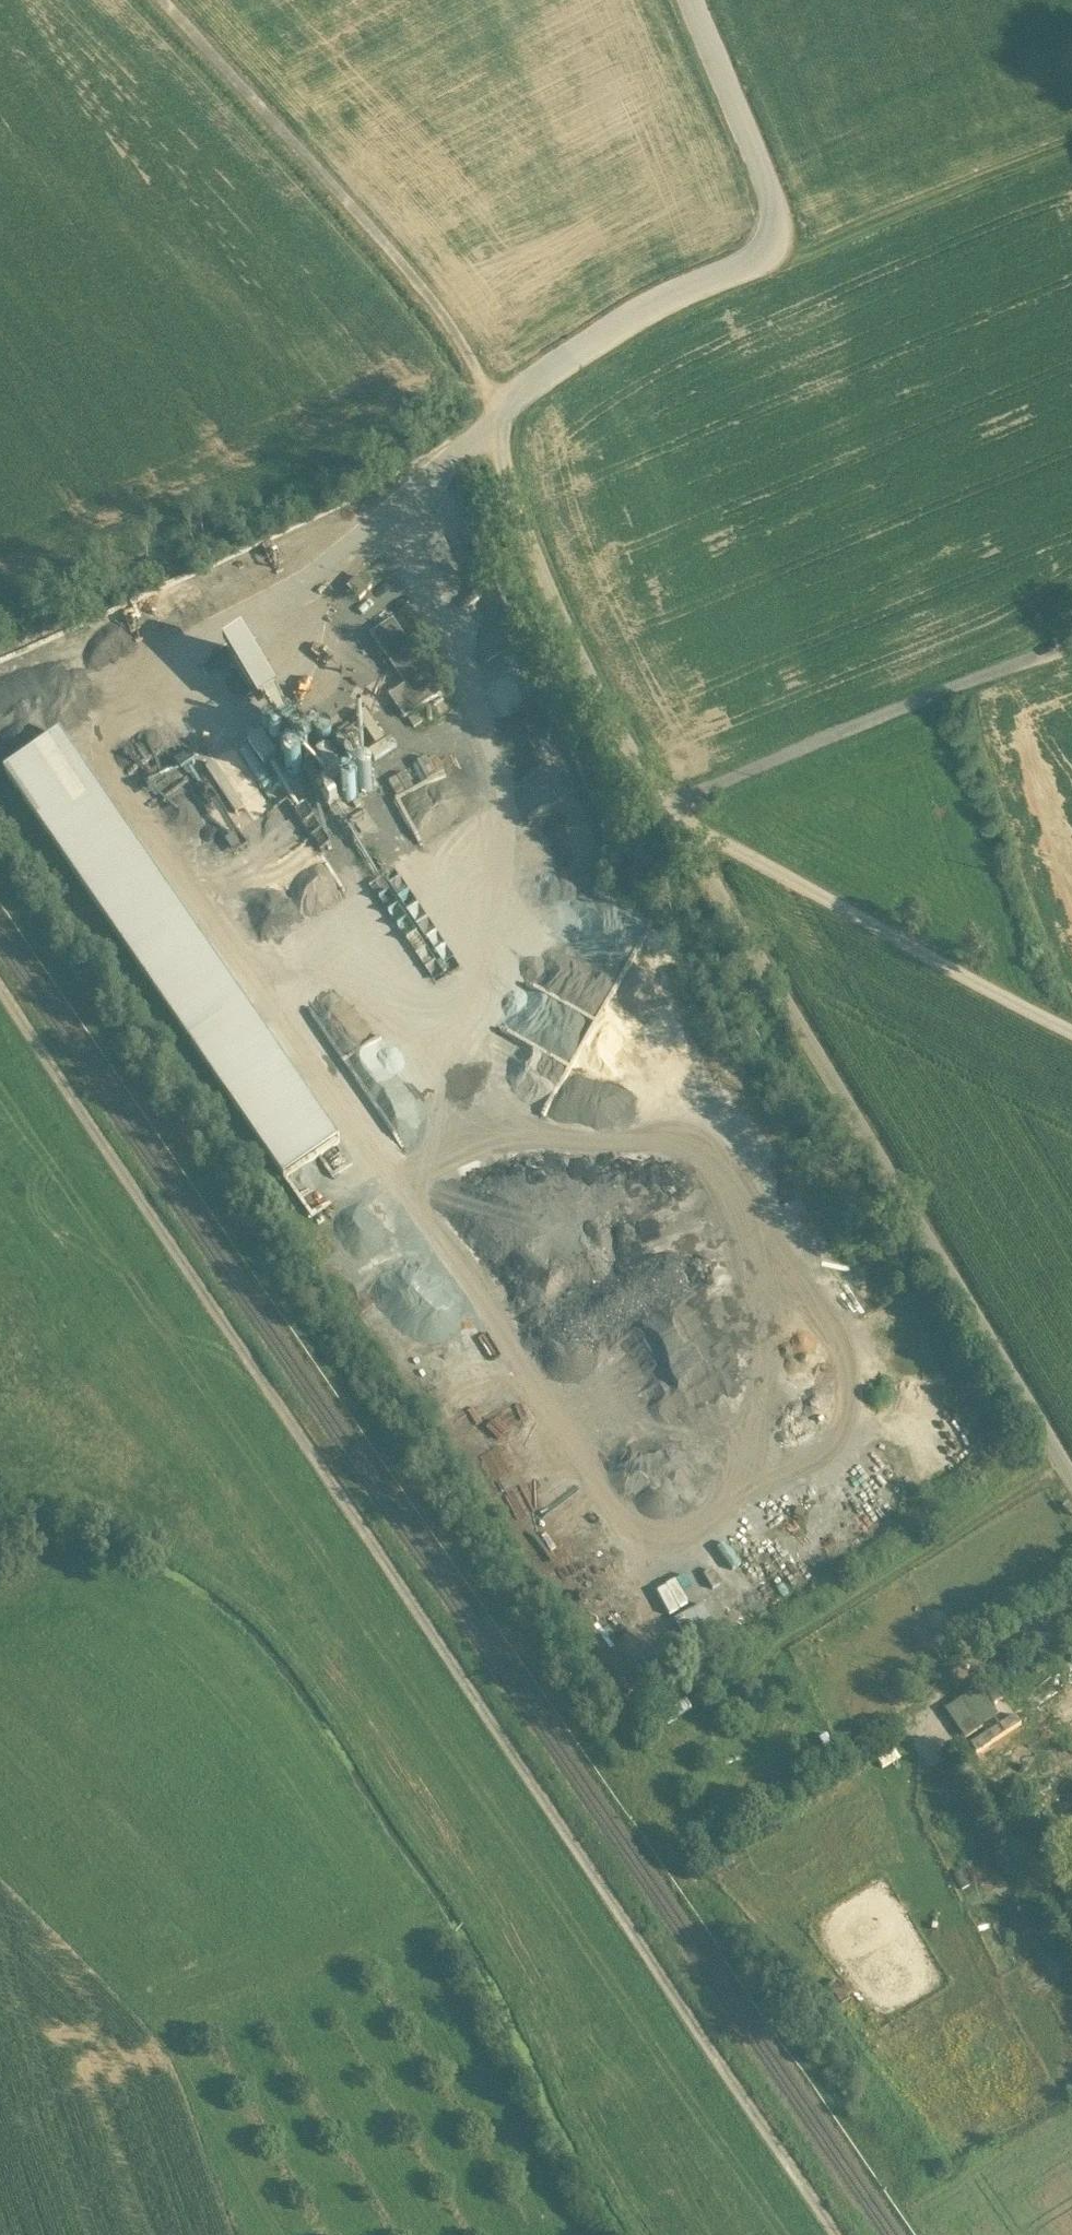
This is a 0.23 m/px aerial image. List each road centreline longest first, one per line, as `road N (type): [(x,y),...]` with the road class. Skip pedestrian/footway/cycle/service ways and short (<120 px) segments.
road 1 (unclassified): [(1071,1476),(628,742),(518,516),(496,404),(649,303),(746,257),(777,225),(768,177),(693,0)]
road 2 (track): [(839,2234),(0,990)]
road 3 (track): [(496,404),(422,268),(169,0)]
road 4 (track): [(1071,1032),(724,841),(682,829)]

